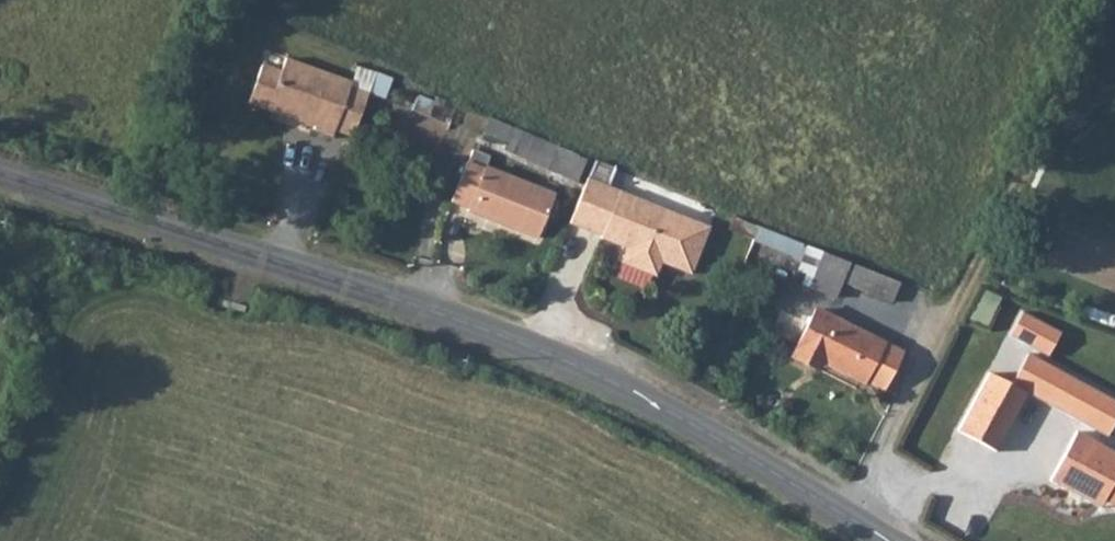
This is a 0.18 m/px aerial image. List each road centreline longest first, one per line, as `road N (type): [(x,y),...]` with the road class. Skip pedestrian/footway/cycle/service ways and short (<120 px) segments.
road 1 (tertiary): [(0,173),(469,326),(627,389),(888,540)]

